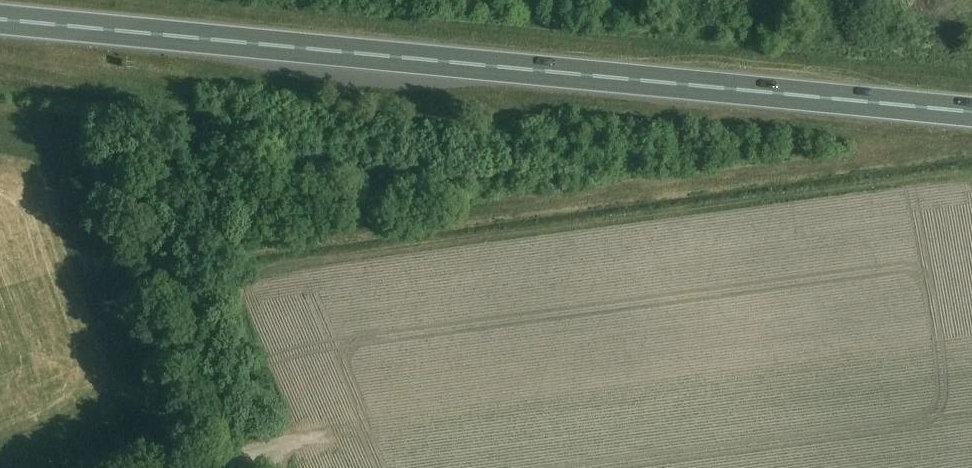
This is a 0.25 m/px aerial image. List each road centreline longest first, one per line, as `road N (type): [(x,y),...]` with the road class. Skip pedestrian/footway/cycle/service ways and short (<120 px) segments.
road 1 (trunk): [(971,113),(0,20)]
road 2 (track): [(267,454),(283,447),(237,294),(253,272),(971,171)]

